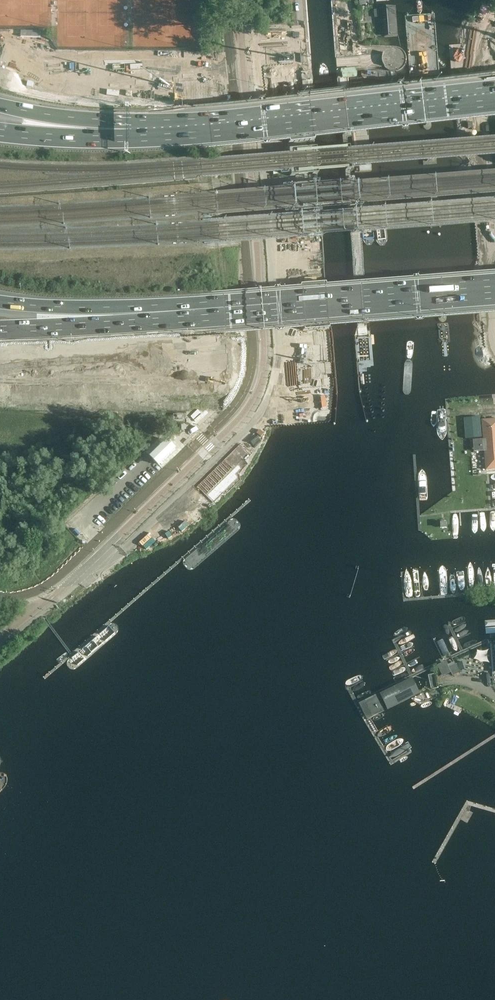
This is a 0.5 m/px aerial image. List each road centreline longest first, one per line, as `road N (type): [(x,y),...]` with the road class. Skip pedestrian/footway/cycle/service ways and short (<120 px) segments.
road 1 (unclassified): [(0,600),(37,599),(64,577),(244,397),(254,363),(225,0)]
road 2 (motorway): [(0,295),(494,263)]
road 3 (motorway): [(494,96),(125,131)]
road 4 (motorway): [(152,316),(494,290)]
road 5 (motorway): [(173,354),(494,337)]
road 6 (motorway): [(305,75),(179,93),(95,95),(0,81)]
road 7 (motorway): [(305,75),(154,78),(80,72),(0,54)]
road 8 (motorway): [(494,54),(305,75)]
road 9 (motorway): [(0,352),(173,354)]
road 10 (motorway): [(0,303),(152,316)]
road 11 (motorway): [(26,328),(173,354)]
road 12 (motorway): [(26,328),(152,316)]
road 13 (motorway): [(125,131),(0,112)]
road 14 (motorway): [(125,131),(0,133)]

